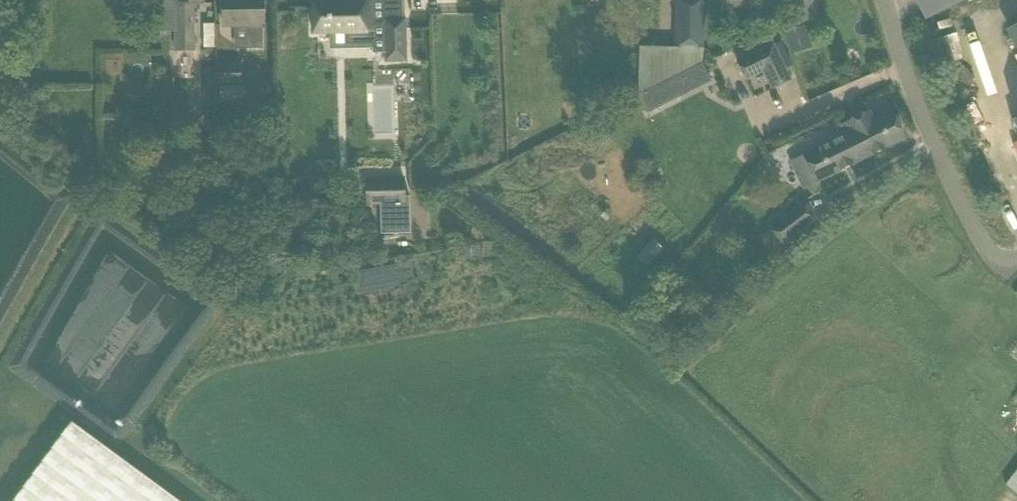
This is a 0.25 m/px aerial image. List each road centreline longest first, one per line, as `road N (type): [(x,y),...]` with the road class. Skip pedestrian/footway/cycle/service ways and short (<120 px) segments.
road 1 (unclassified): [(1016,259),(1004,259),(982,242),(940,158),(885,0)]

